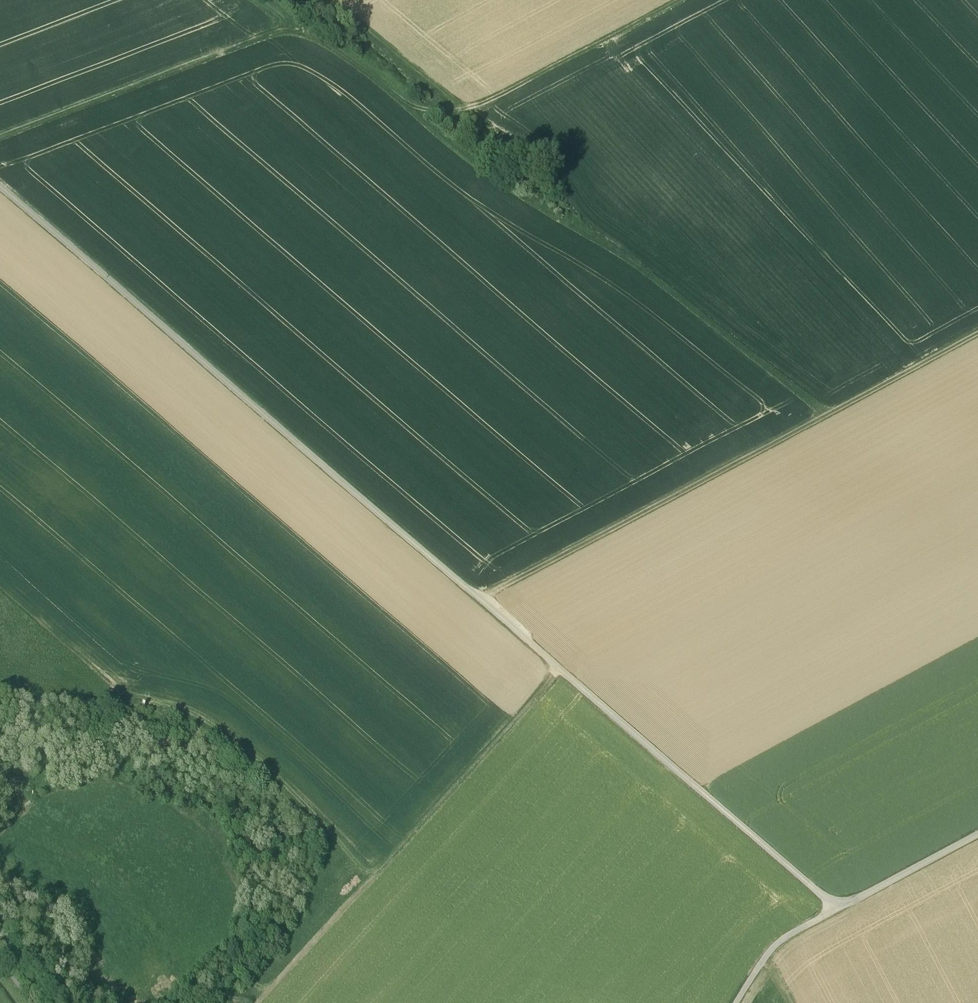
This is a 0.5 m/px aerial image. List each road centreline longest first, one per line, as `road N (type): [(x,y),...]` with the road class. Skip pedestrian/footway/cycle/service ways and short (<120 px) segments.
road 1 (track): [(0,190),(837,909)]
road 2 (track): [(0,147),(300,37),(349,59),(416,108),(452,119),(474,114),(331,0)]
road 3 (track): [(487,608),(977,344)]
road 4 (track): [(838,419),(662,282),(524,205),(416,108)]
road 5 (track): [(564,676),(268,1002)]
road 6 (track): [(474,114),(699,0)]
road 7 (track): [(977,833),(837,909)]
road 8 (track): [(837,909),(762,959),(736,1002)]

